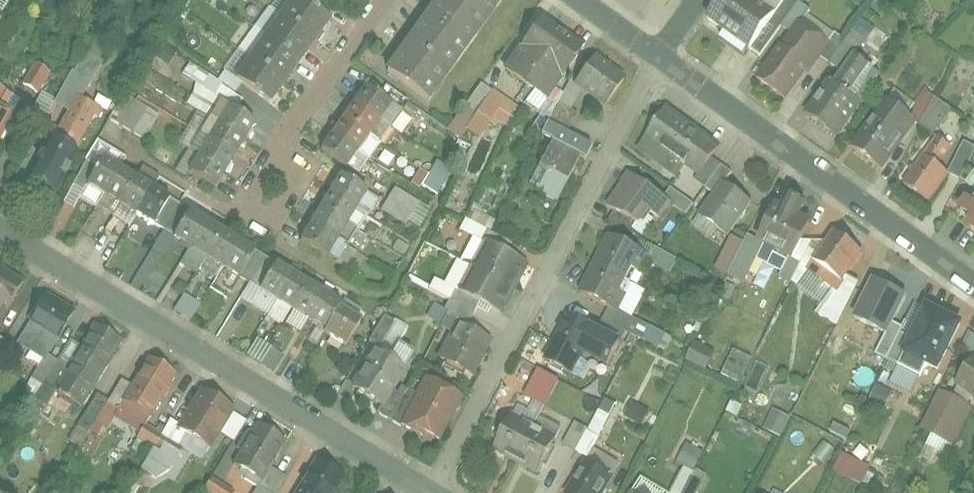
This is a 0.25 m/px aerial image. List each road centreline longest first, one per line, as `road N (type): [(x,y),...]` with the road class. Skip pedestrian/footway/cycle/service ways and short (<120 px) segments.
road 1 (residential): [(430,487),(0,225)]
road 2 (residential): [(659,62),(430,487)]
road 3 (residential): [(659,62),(973,288)]
road 4 (residential): [(345,0),(251,172)]

